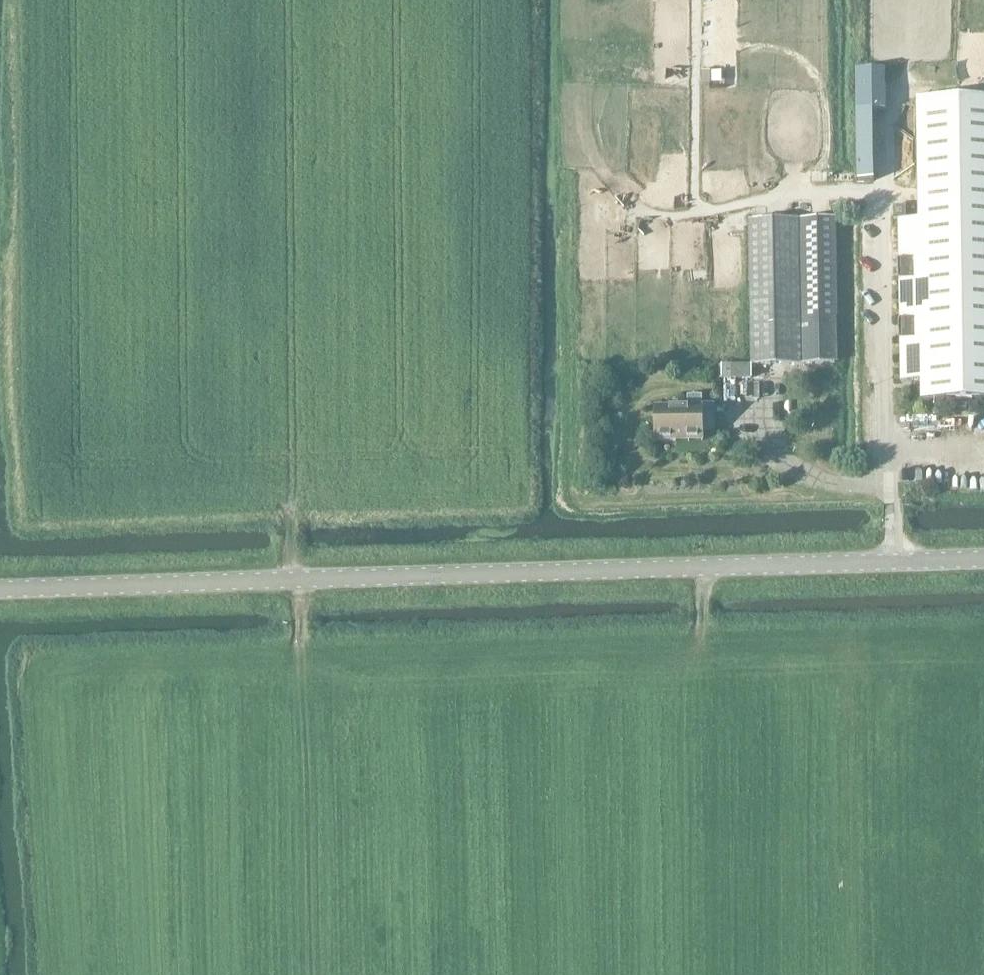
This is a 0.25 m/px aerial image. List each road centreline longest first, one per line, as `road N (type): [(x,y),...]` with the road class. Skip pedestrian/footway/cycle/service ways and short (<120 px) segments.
road 1 (unclassified): [(0,593),(983,561)]

